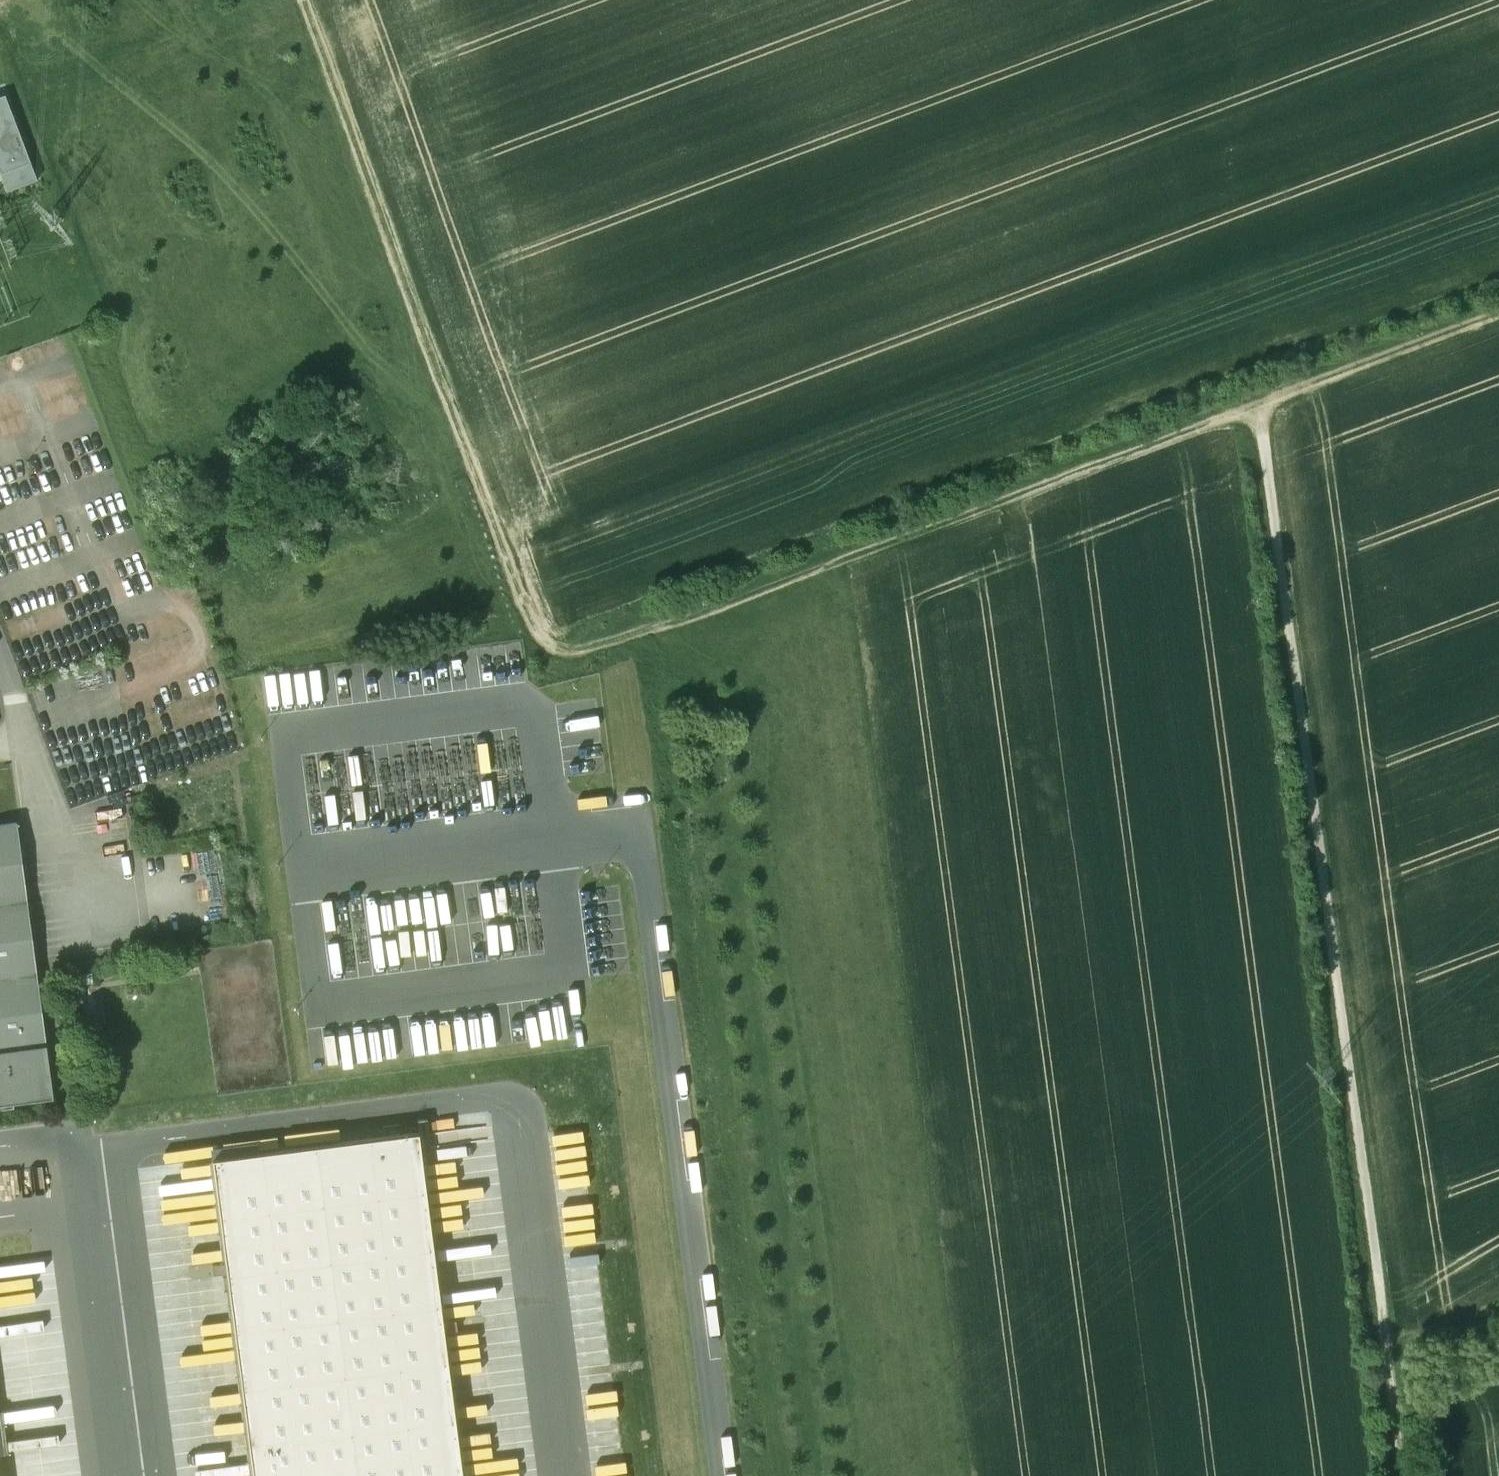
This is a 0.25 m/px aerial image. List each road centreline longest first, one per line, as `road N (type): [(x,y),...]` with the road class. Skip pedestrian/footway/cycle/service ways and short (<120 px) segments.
road 1 (track): [(1403,1475),(1259,397)]
road 2 (track): [(547,643),(301,0)]
road 3 (track): [(1396,1411),(1498,1349)]

